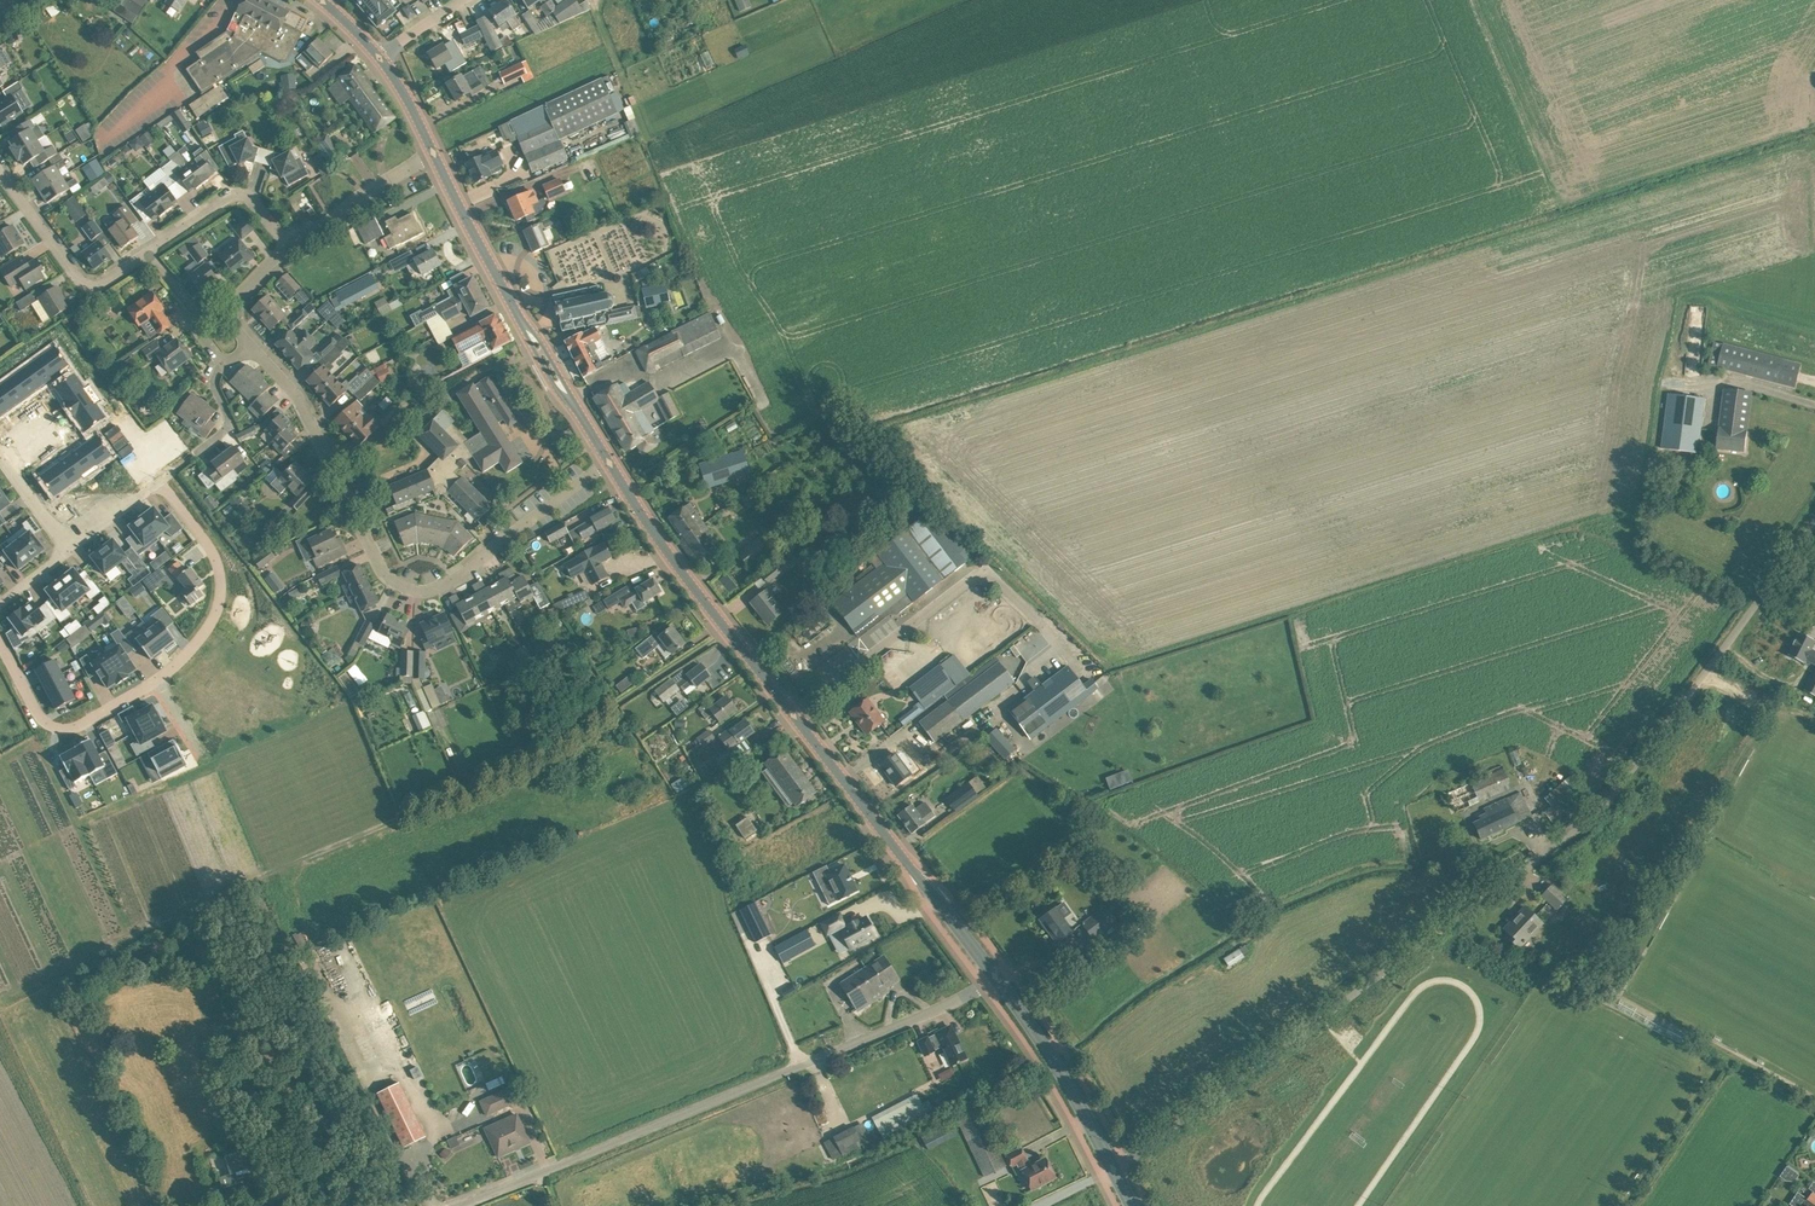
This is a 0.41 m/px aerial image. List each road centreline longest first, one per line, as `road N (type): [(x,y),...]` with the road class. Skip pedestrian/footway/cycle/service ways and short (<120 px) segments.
road 1 (unclassified): [(1112,1169),(1588,822),(1814,522)]
road 2 (unclassified): [(459,1205),(997,979)]
road 3 (residential): [(608,461),(450,583),(408,590),(383,574),(296,395),(250,344)]
road 4 (secondary): [(608,461),(517,314),(433,152)]
road 5 (secondary): [(997,979),(793,714)]
road 6 (secondary): [(793,714),(608,461)]
road 7 (residential): [(793,714),(982,569),(1036,618)]
road 8 (residential): [(160,482),(208,543),(220,598),(203,633),(156,682)]
road 9 (secondary): [(1112,1169),(1049,1053),(997,979)]
road 10 (residential): [(148,252),(100,284),(84,285),(0,167)]
road 11 (residential): [(156,682),(59,728),(38,717),(0,644)]
road 12 (residential): [(289,248),(238,195),(148,252)]
road 13 (residential): [(289,248),(433,152)]

